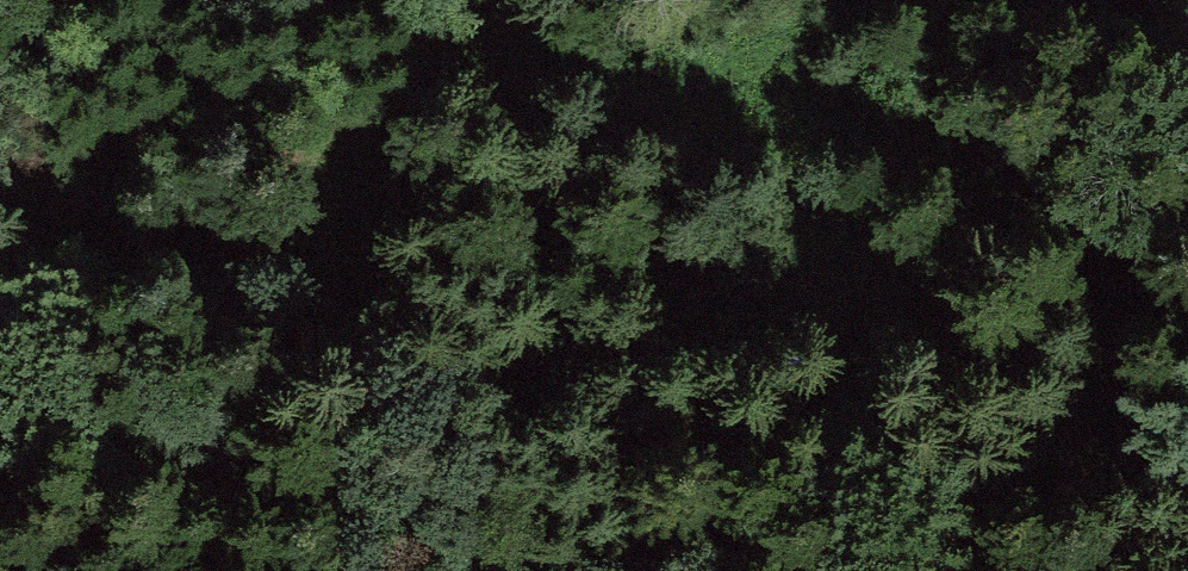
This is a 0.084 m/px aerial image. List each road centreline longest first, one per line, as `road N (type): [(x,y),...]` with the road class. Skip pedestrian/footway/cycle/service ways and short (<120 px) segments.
road 1 (track): [(0,258),(84,277),(273,296),(518,370),(710,387),(1187,316)]
road 2 (track): [(314,0),(412,9),(547,68),(674,106),(749,139),(799,200),(821,260)]

